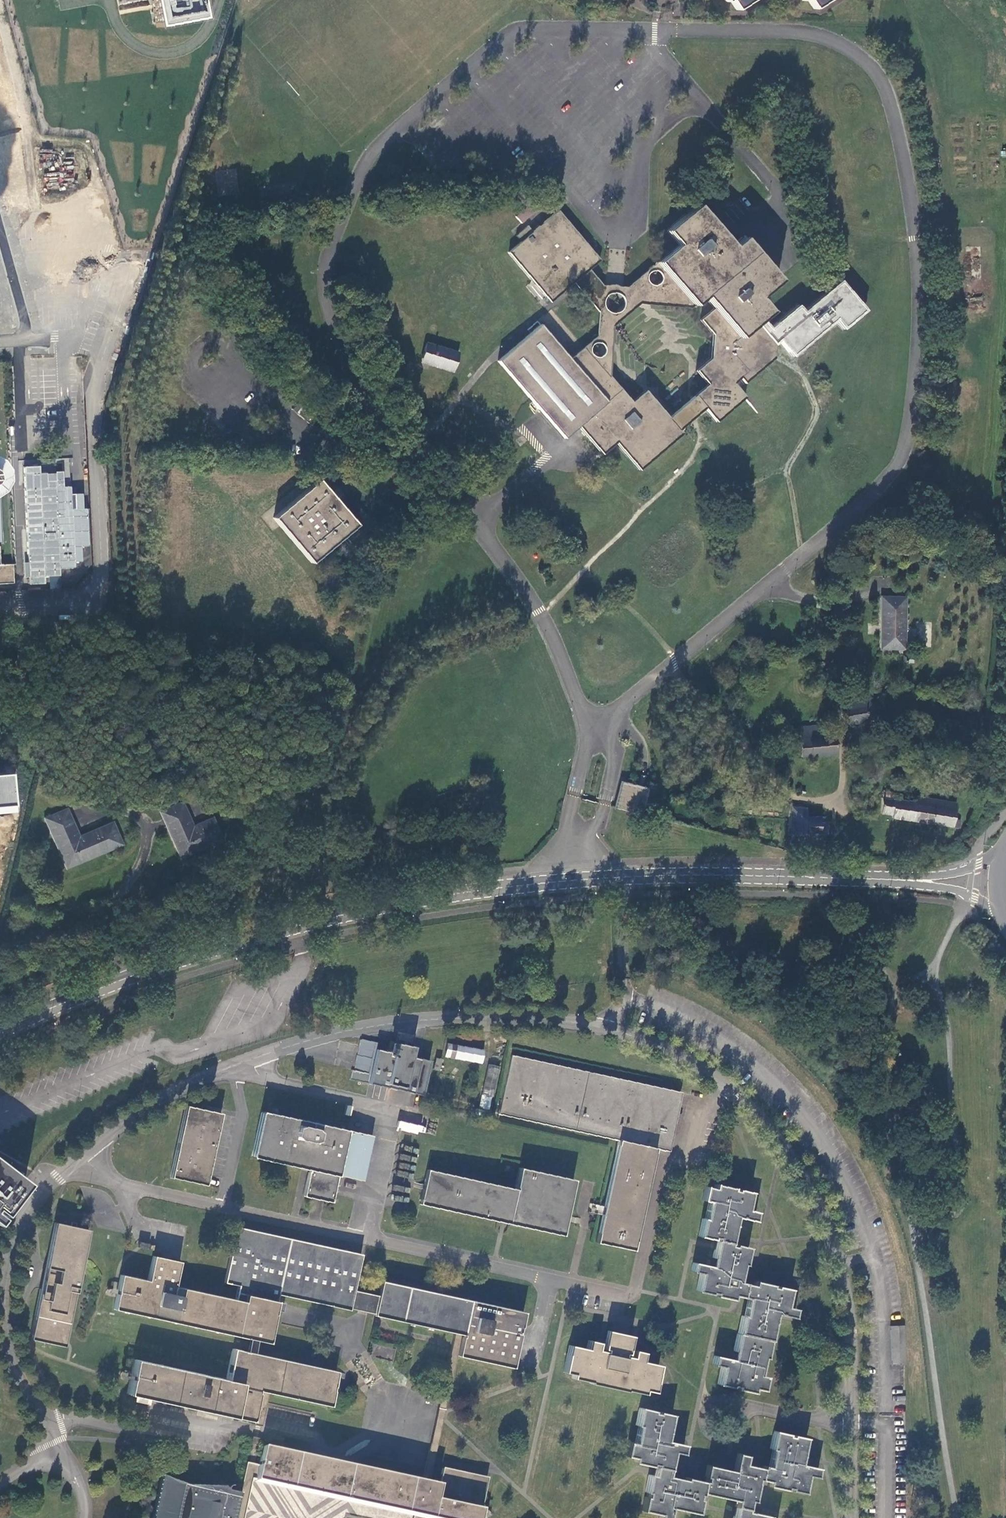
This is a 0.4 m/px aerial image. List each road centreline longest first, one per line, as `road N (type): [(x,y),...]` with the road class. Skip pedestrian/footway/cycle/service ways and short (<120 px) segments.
road 1 (tertiary): [(884,878),(583,879),(362,906),(95,985),(0,1028)]
road 2 (tertiary): [(884,878),(974,898),(1005,917)]
road 3 (tertiary): [(1003,854),(884,878)]

